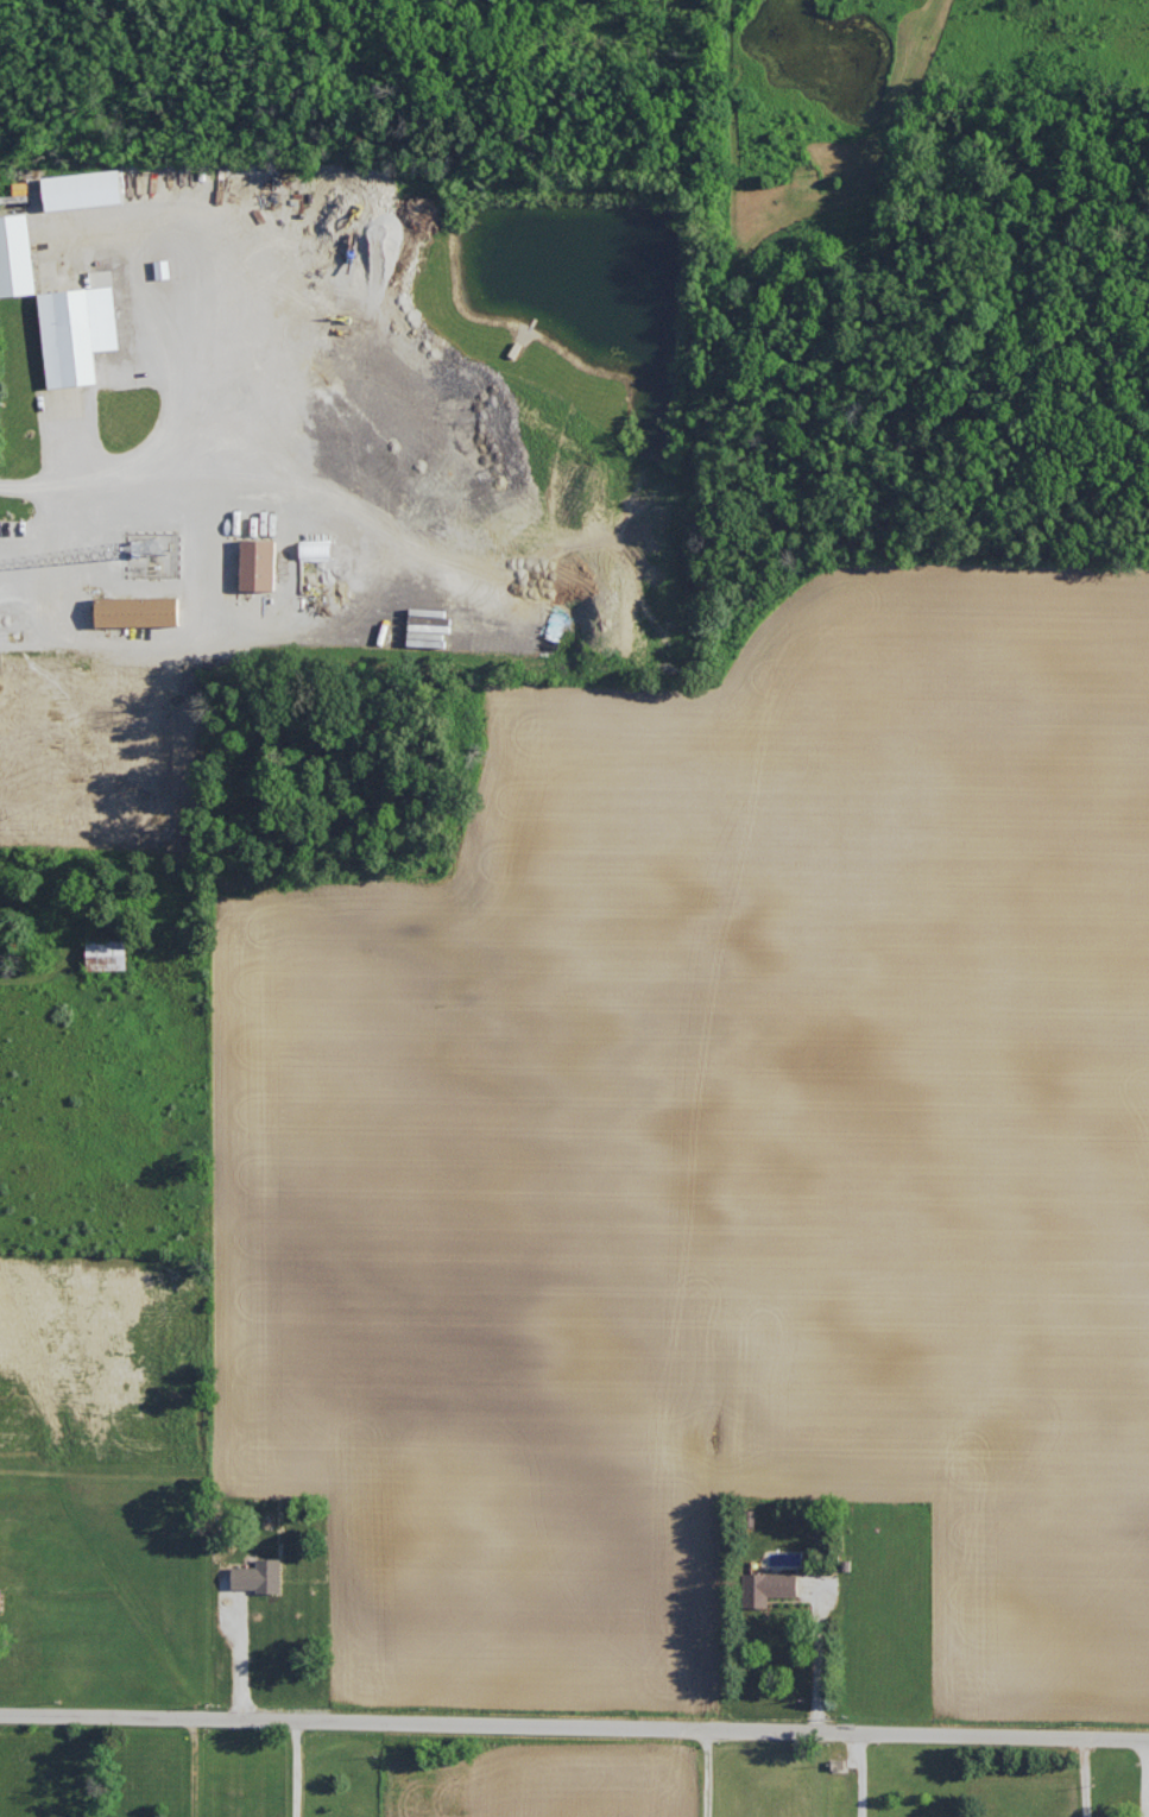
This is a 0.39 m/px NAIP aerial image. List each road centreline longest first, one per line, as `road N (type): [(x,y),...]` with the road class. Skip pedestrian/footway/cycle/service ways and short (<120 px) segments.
road 1 (residential): [(0,1713),(1148,1740)]

